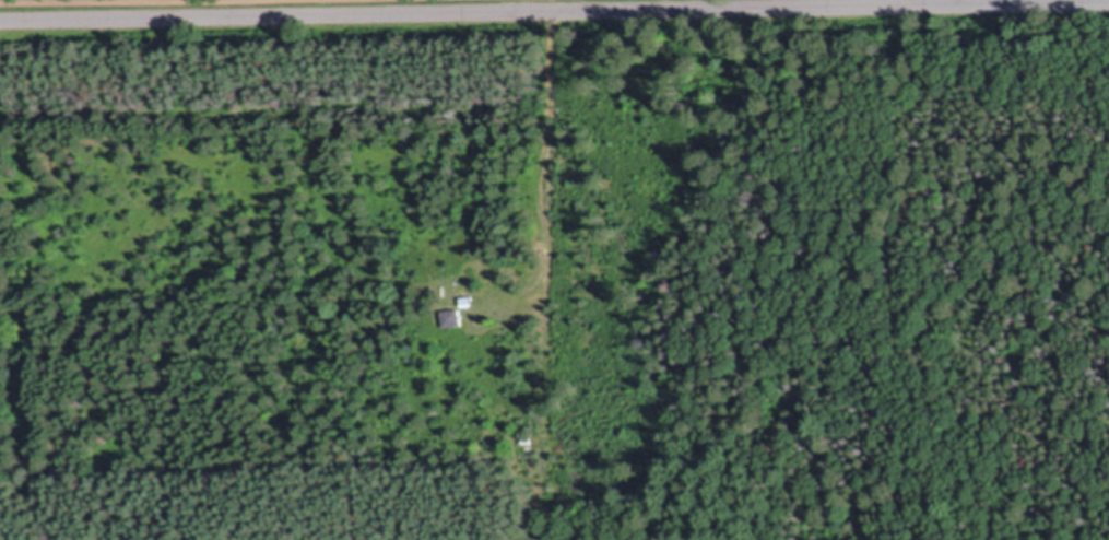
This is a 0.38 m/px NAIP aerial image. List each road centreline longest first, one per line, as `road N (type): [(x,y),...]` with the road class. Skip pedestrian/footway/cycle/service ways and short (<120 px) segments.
road 1 (residential): [(0,21),(1108,4)]
road 2 (track): [(541,539),(556,9)]

